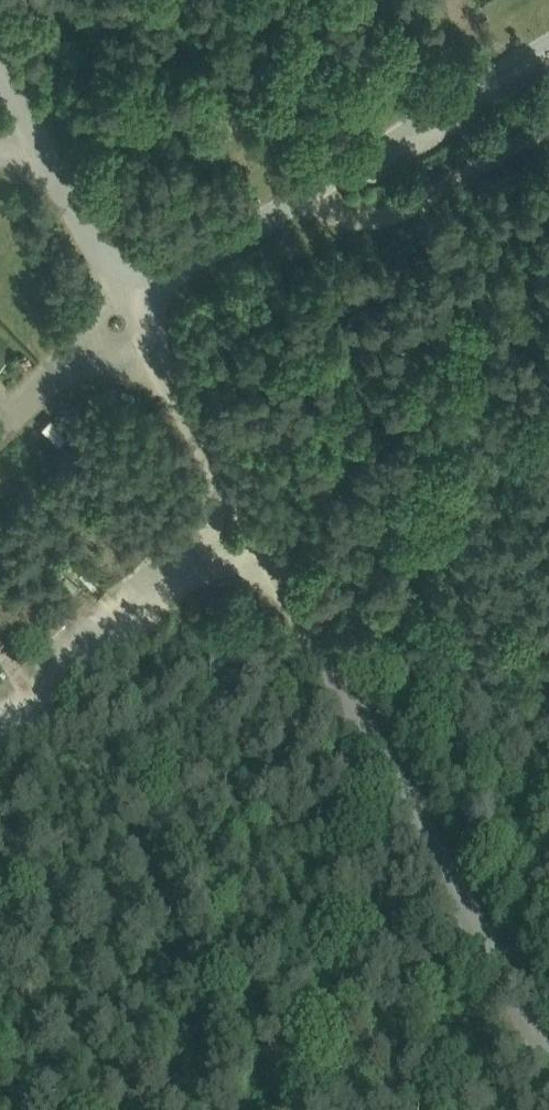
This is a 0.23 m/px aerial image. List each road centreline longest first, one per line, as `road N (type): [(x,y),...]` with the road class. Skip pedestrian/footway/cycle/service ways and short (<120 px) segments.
road 1 (unclassified): [(267,532),(548,1038)]
road 2 (unclassified): [(548,48),(179,281),(149,323)]
road 3 (unclassified): [(267,532),(167,574),(0,746)]
road 4 (unclassified): [(15,90),(149,323)]
road 5 (unclassified): [(149,323),(267,532)]
road 6 (unclassified): [(149,323),(84,351),(0,434)]

